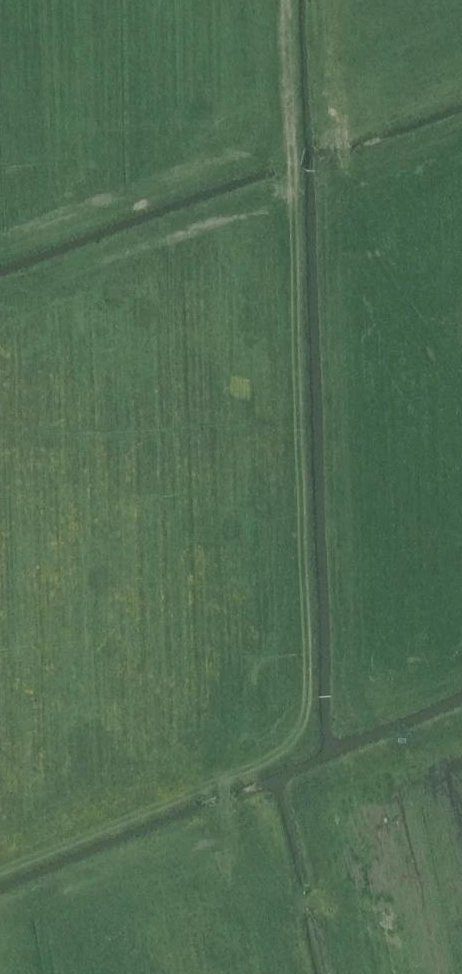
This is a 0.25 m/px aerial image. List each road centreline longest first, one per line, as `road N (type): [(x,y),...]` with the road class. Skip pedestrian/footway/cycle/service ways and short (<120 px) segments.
road 1 (track): [(281,0),(289,206),(214,835)]
road 2 (track): [(461,679),(348,708),(326,0)]

